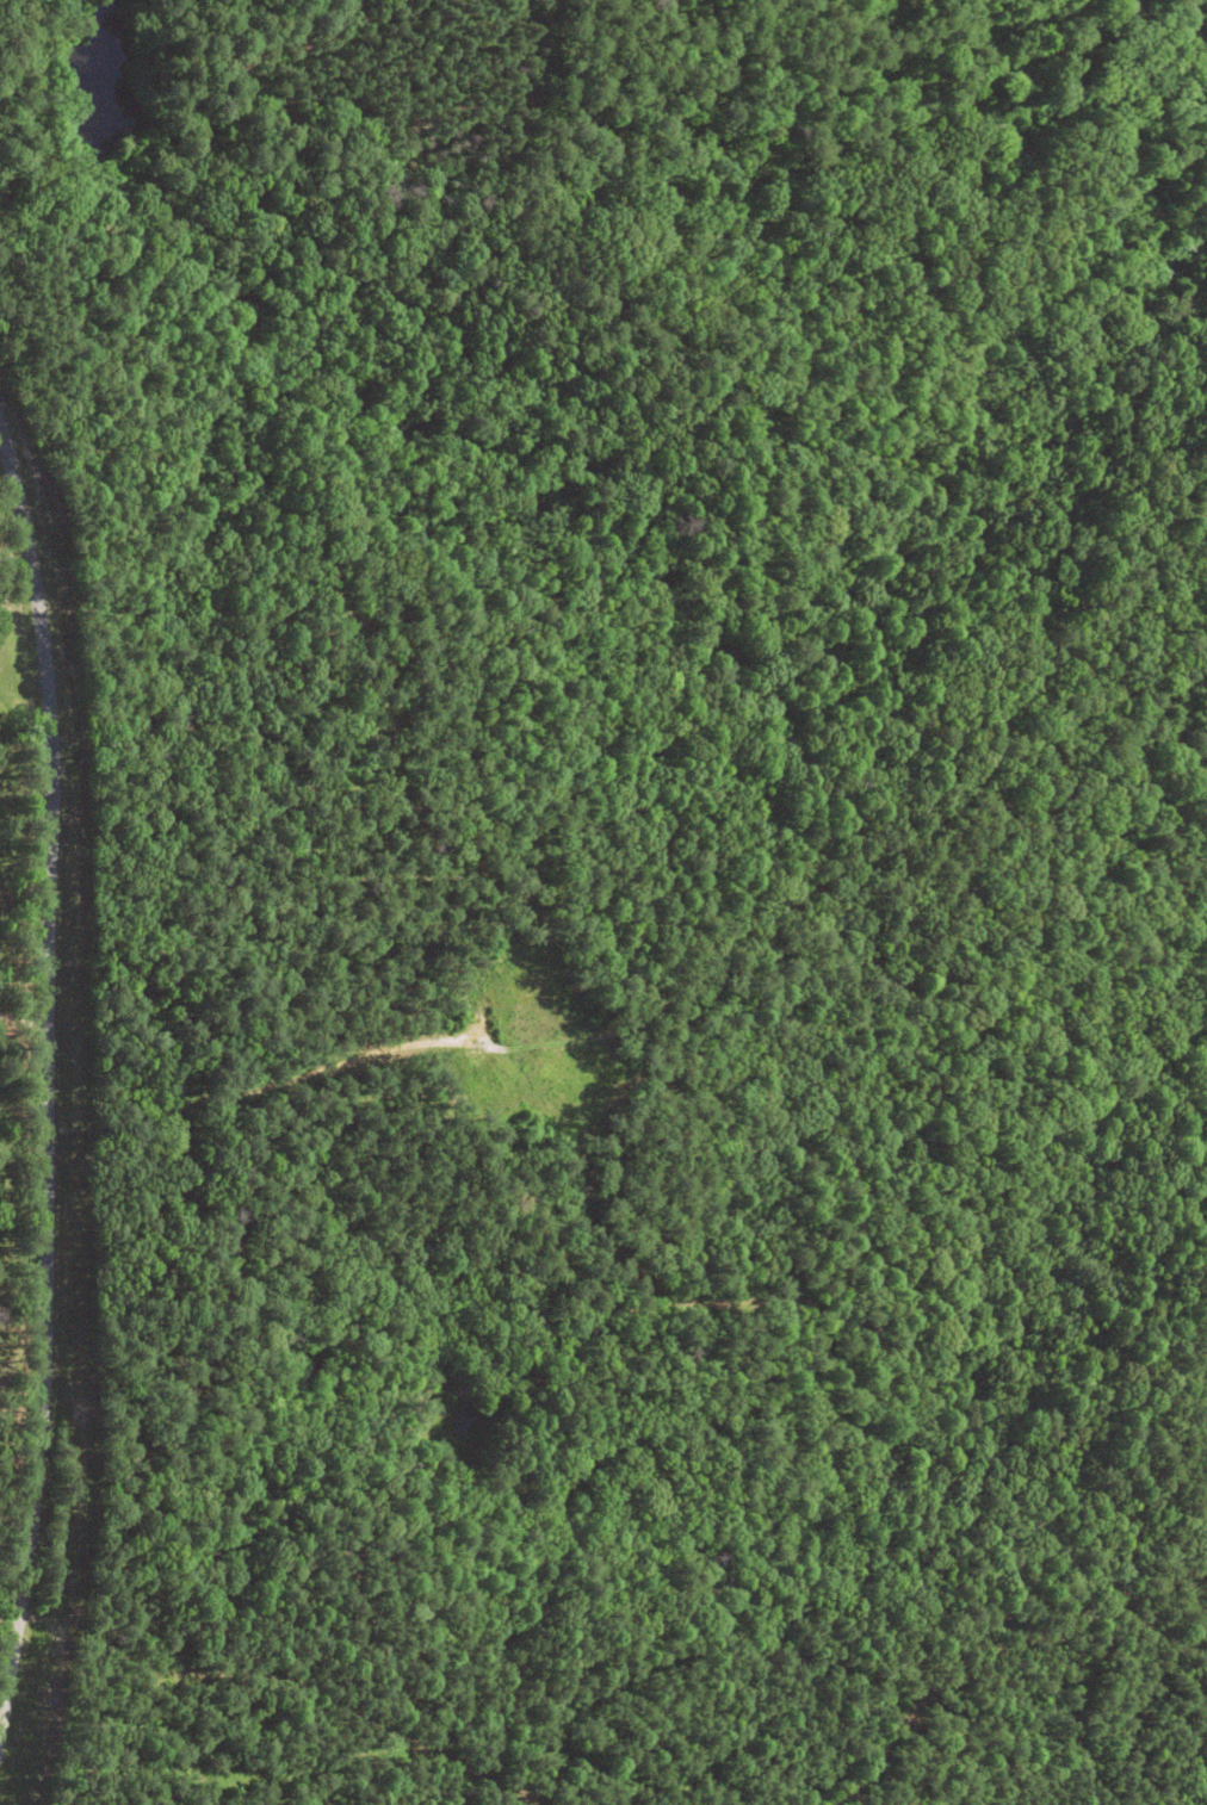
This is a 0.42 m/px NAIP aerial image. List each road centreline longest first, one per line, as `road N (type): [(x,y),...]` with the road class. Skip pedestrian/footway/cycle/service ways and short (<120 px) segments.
road 1 (residential): [(0,1590),(10,1536),(14,782),(0,680)]

